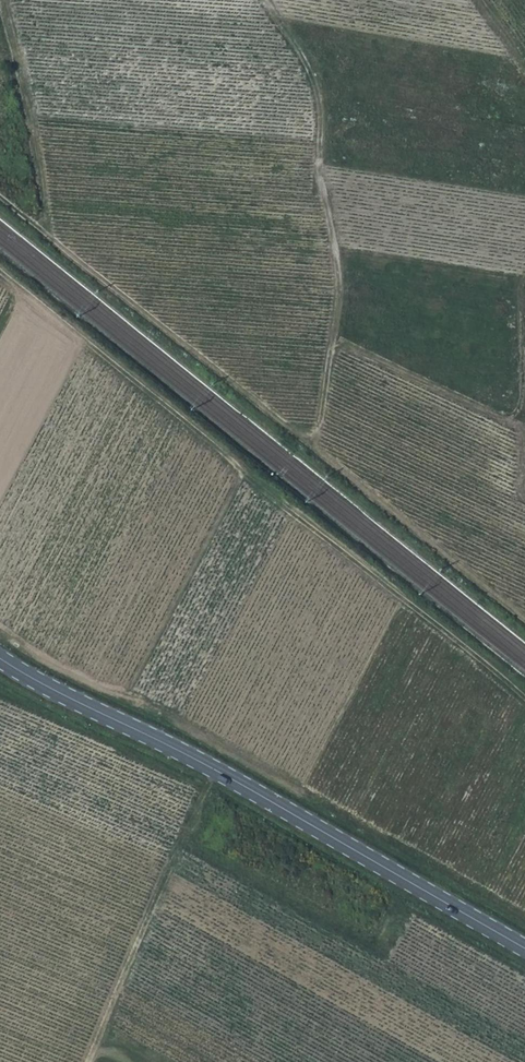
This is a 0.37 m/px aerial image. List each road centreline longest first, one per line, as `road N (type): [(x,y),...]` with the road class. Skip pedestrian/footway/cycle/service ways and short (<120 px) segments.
road 1 (track): [(524,702),(0,277)]
road 2 (track): [(0,200),(524,621)]
road 3 (secondary): [(0,658),(215,768),(524,947)]
road 4 (track): [(524,501),(523,430),(332,346),(318,430),(308,446)]
road 5 (track): [(332,346),(336,281),(316,150),(318,93),(264,0)]
road 6 (track): [(85,1061),(215,768)]
road 7 (track): [(26,221),(48,206),(2,0)]
road 8 (track): [(523,430),(519,280),(524,274)]

